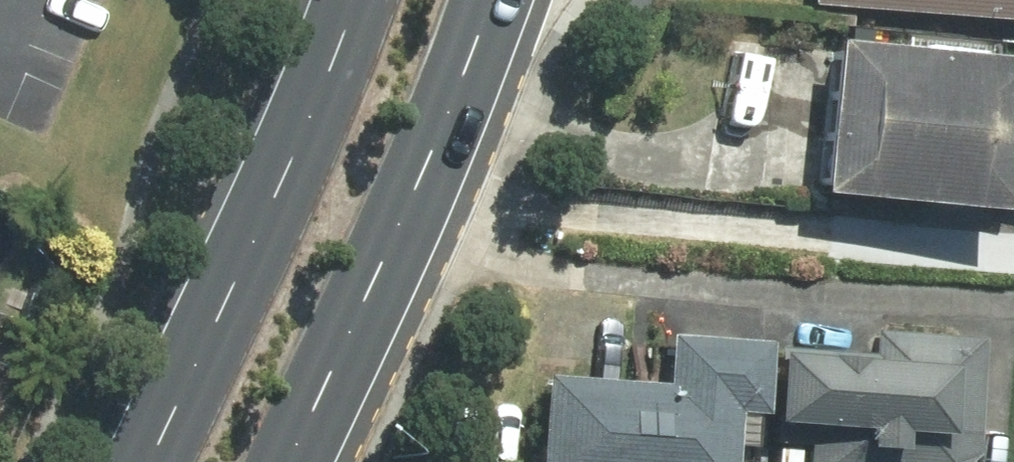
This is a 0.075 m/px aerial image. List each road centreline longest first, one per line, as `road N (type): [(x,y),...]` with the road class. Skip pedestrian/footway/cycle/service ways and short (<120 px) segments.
road 1 (primary): [(148,461),(316,108),(354,0)]
road 2 (primary): [(495,0),(391,259),(295,461)]

